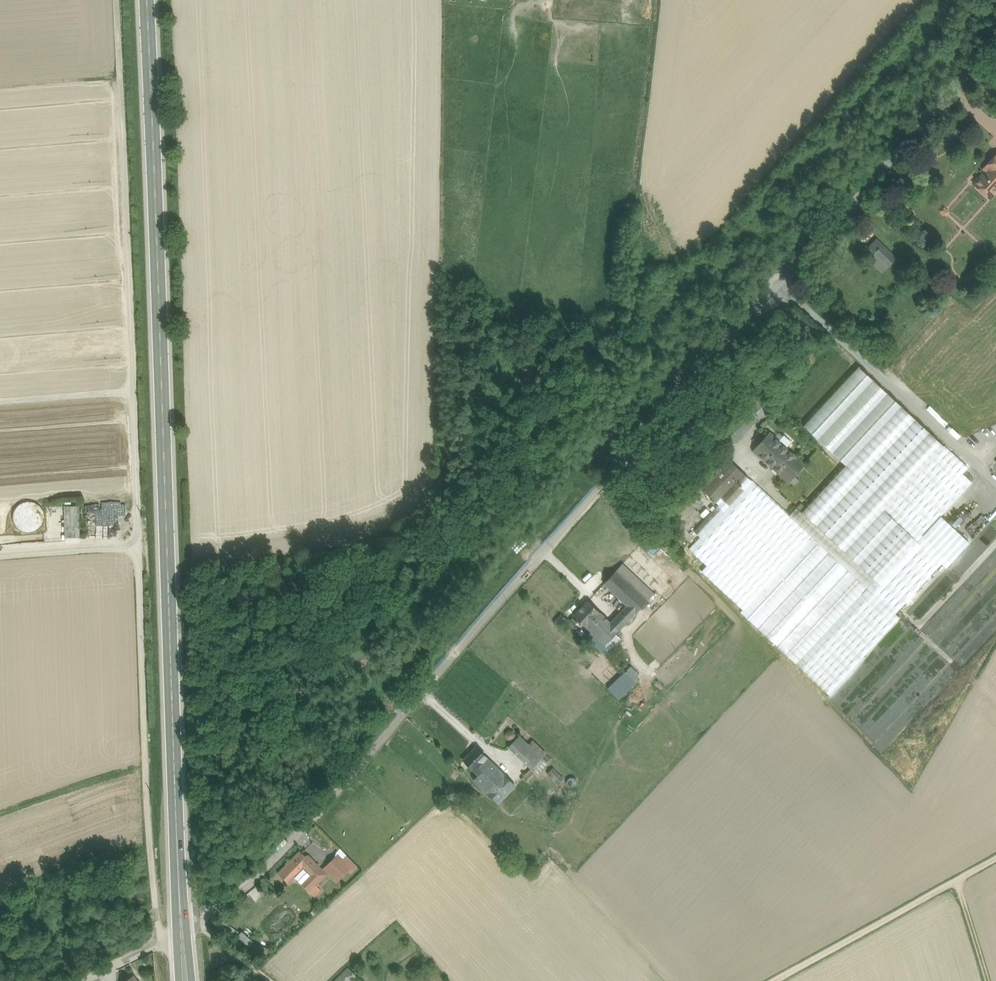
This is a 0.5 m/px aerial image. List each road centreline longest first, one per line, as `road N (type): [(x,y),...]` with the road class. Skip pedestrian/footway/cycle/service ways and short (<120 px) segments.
road 1 (track): [(181,934),(266,869),(995,43)]
road 2 (secondary): [(146,0),(181,934)]
road 3 (track): [(116,0),(138,545)]
road 4 (track): [(138,545),(163,944)]
road 5 (track): [(782,285),(989,476),(990,498),(971,516)]
road 6 (track): [(995,863),(777,980)]
road 7 (track): [(0,556),(138,545)]

